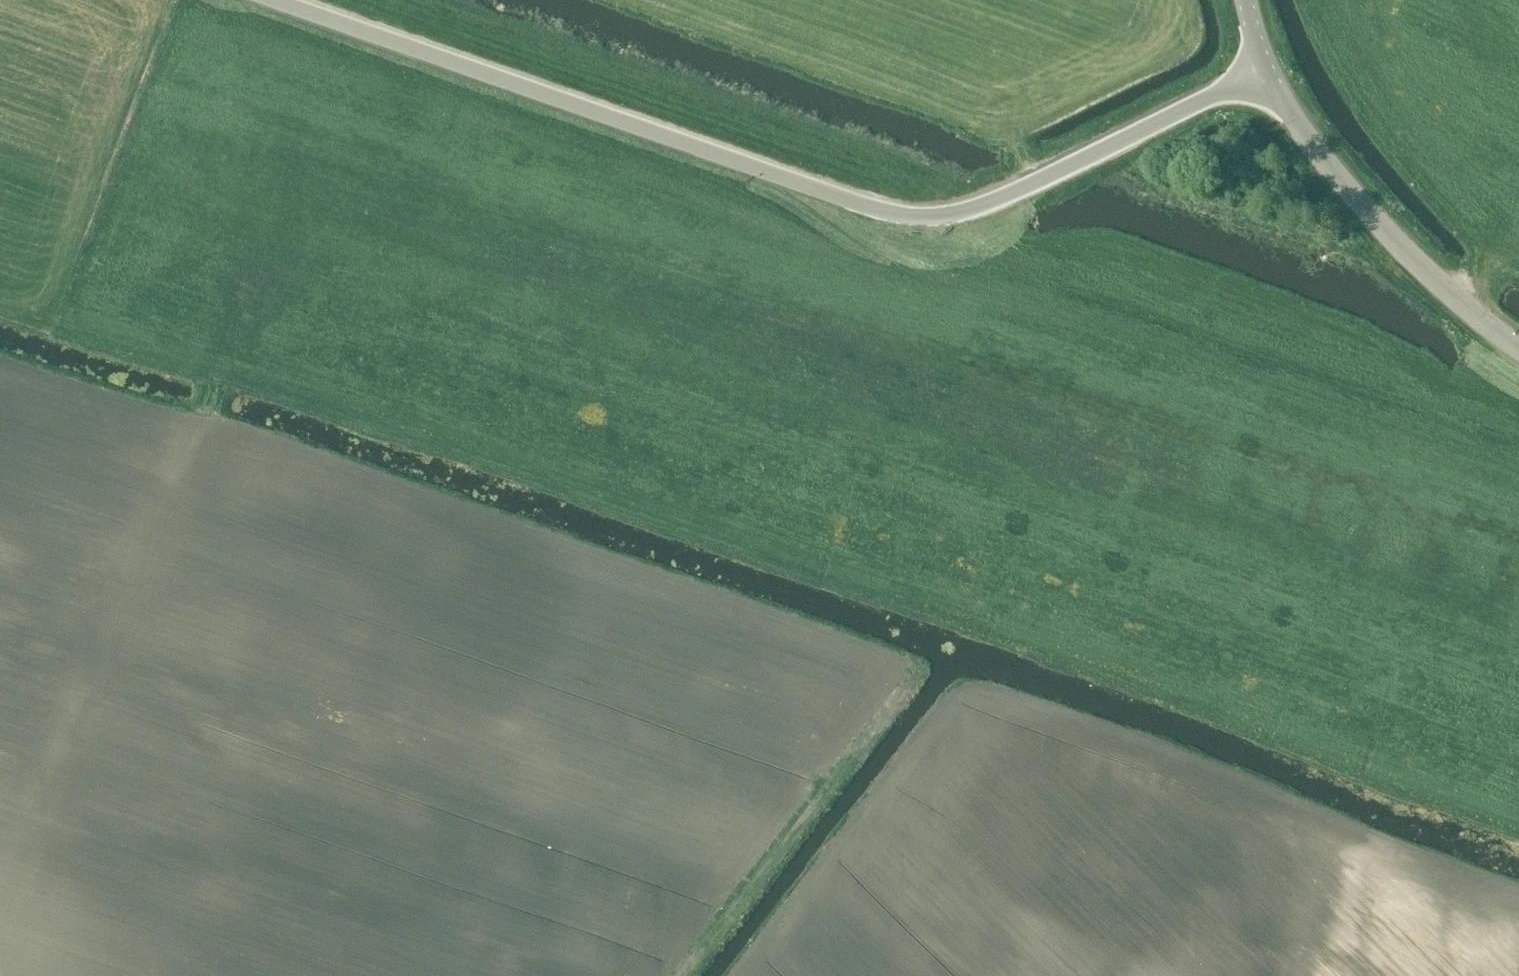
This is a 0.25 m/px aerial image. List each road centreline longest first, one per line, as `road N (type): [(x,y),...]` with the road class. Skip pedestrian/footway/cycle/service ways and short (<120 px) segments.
road 1 (unclassified): [(1266,70),(1008,194),(920,218),(281,0)]
road 2 (tertiary): [(1518,348),(1362,206),(1293,120),(1266,70)]

